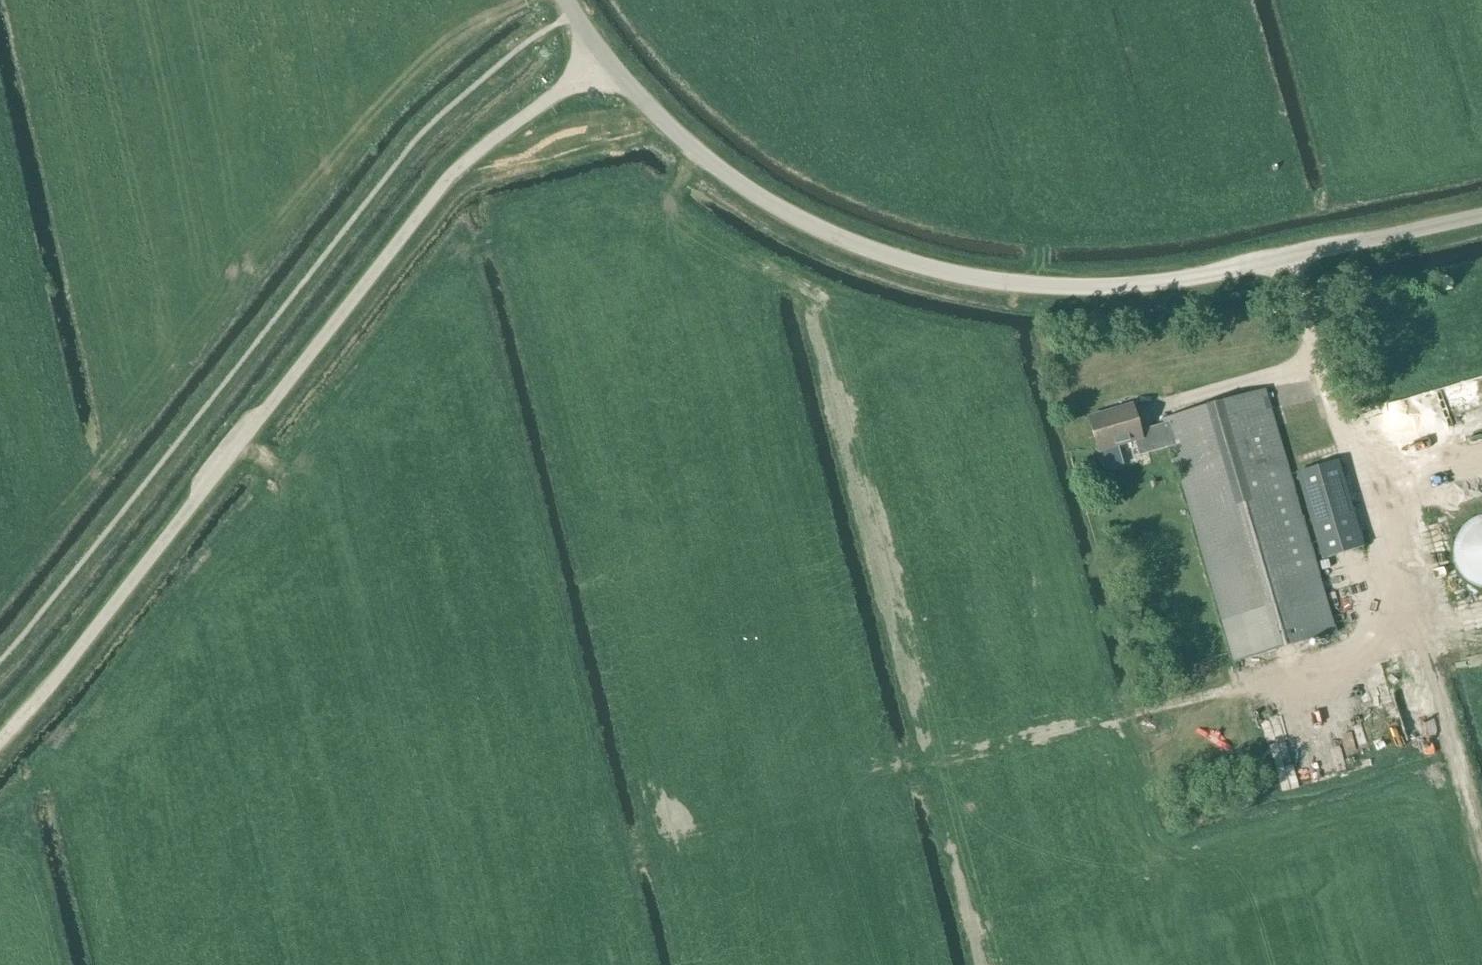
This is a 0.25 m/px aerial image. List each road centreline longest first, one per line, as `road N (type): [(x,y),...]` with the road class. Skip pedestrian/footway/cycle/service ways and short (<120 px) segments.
road 1 (unclassified): [(1481,216),(1163,283),(1089,287),(960,277),(865,248),(739,183),(663,122),(564,0)]

